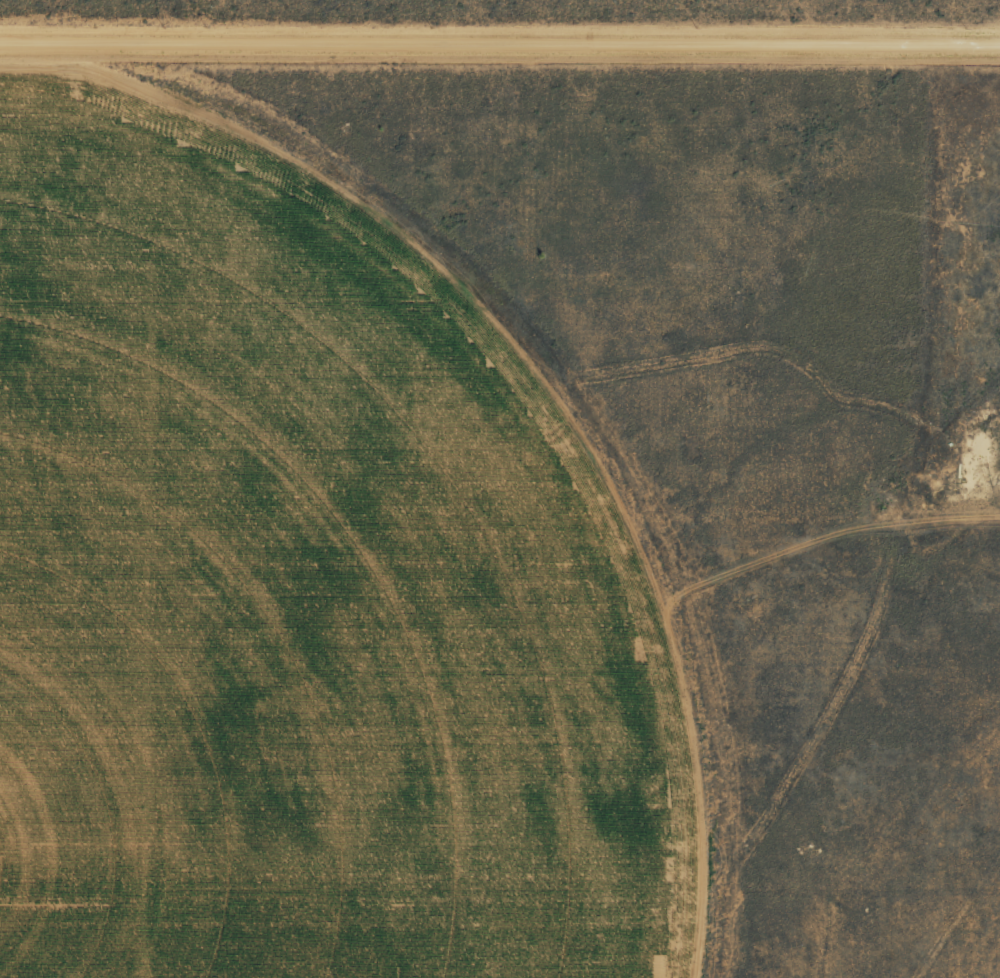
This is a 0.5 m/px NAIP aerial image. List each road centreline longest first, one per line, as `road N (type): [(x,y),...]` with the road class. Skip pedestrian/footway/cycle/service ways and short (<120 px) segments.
road 1 (residential): [(999,14),(0,18)]
road 2 (residential): [(144,977),(153,18)]

